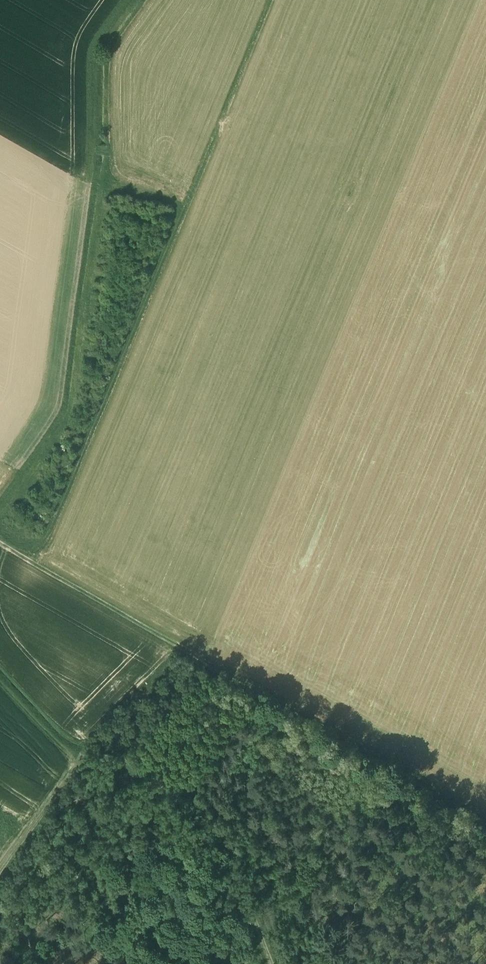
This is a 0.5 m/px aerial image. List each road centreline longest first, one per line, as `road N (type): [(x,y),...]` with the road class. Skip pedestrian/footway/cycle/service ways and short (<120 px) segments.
road 1 (track): [(35,566),(269,0)]
road 2 (track): [(0,546),(485,825)]
road 3 (track): [(76,765),(82,757),(151,794),(237,873),(271,963)]
road 4 (track): [(0,868),(76,765),(0,686)]

